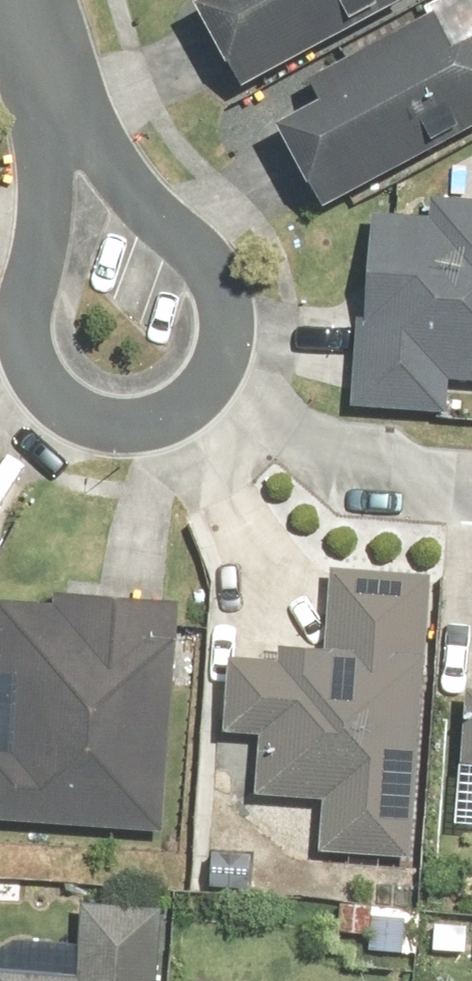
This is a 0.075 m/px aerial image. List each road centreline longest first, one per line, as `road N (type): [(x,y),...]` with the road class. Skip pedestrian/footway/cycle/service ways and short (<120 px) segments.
road 1 (residential): [(70,130),(48,193),(26,315),(38,379),(60,406),(93,425),(133,430),(169,422),(214,384)]
road 2 (residential): [(214,384),(230,328),(212,270),(70,130)]
road 3 (residential): [(70,130),(27,0)]

